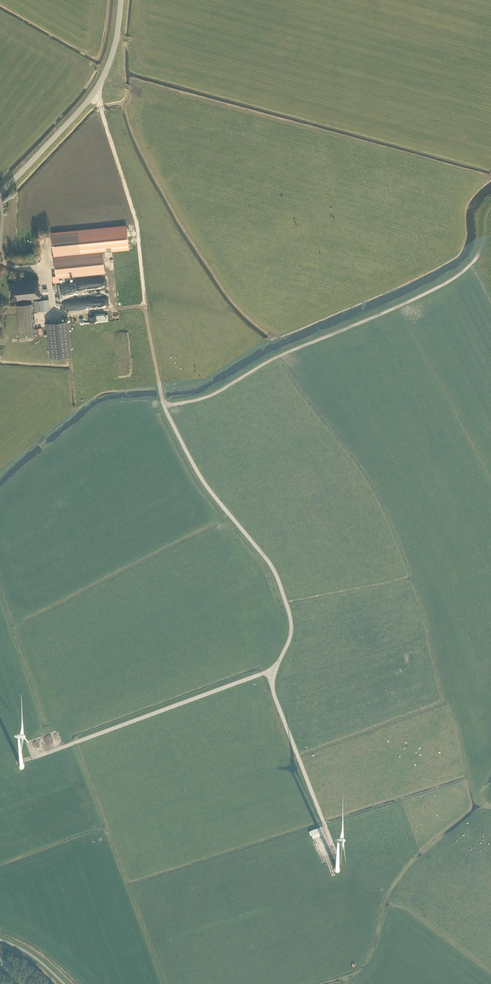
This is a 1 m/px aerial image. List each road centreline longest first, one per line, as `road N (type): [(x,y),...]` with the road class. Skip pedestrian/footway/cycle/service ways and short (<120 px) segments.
road 1 (tertiary): [(0,191),(94,93),(114,50),(121,0)]

